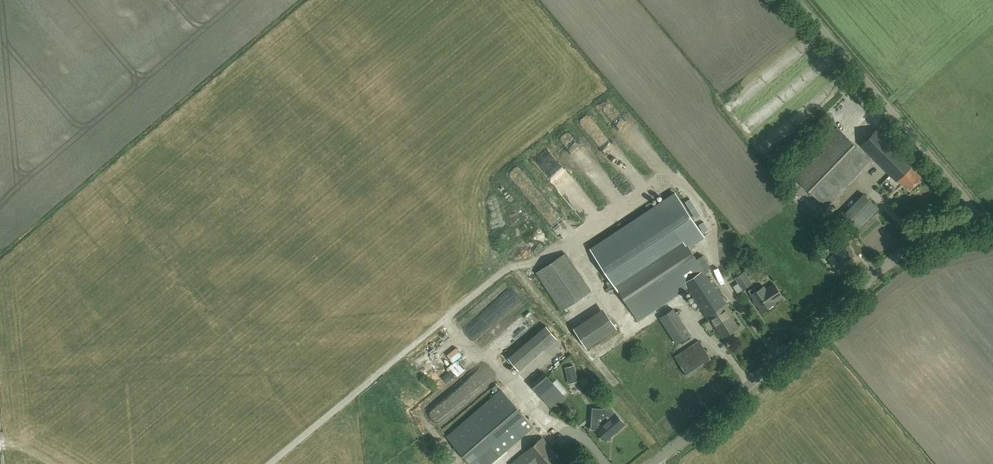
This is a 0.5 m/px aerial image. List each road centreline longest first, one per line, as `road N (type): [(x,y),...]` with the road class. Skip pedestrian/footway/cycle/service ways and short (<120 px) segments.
road 1 (unclassified): [(651,463),(894,259),(974,224)]
road 2 (unclassified): [(974,224),(960,191),(797,0)]

